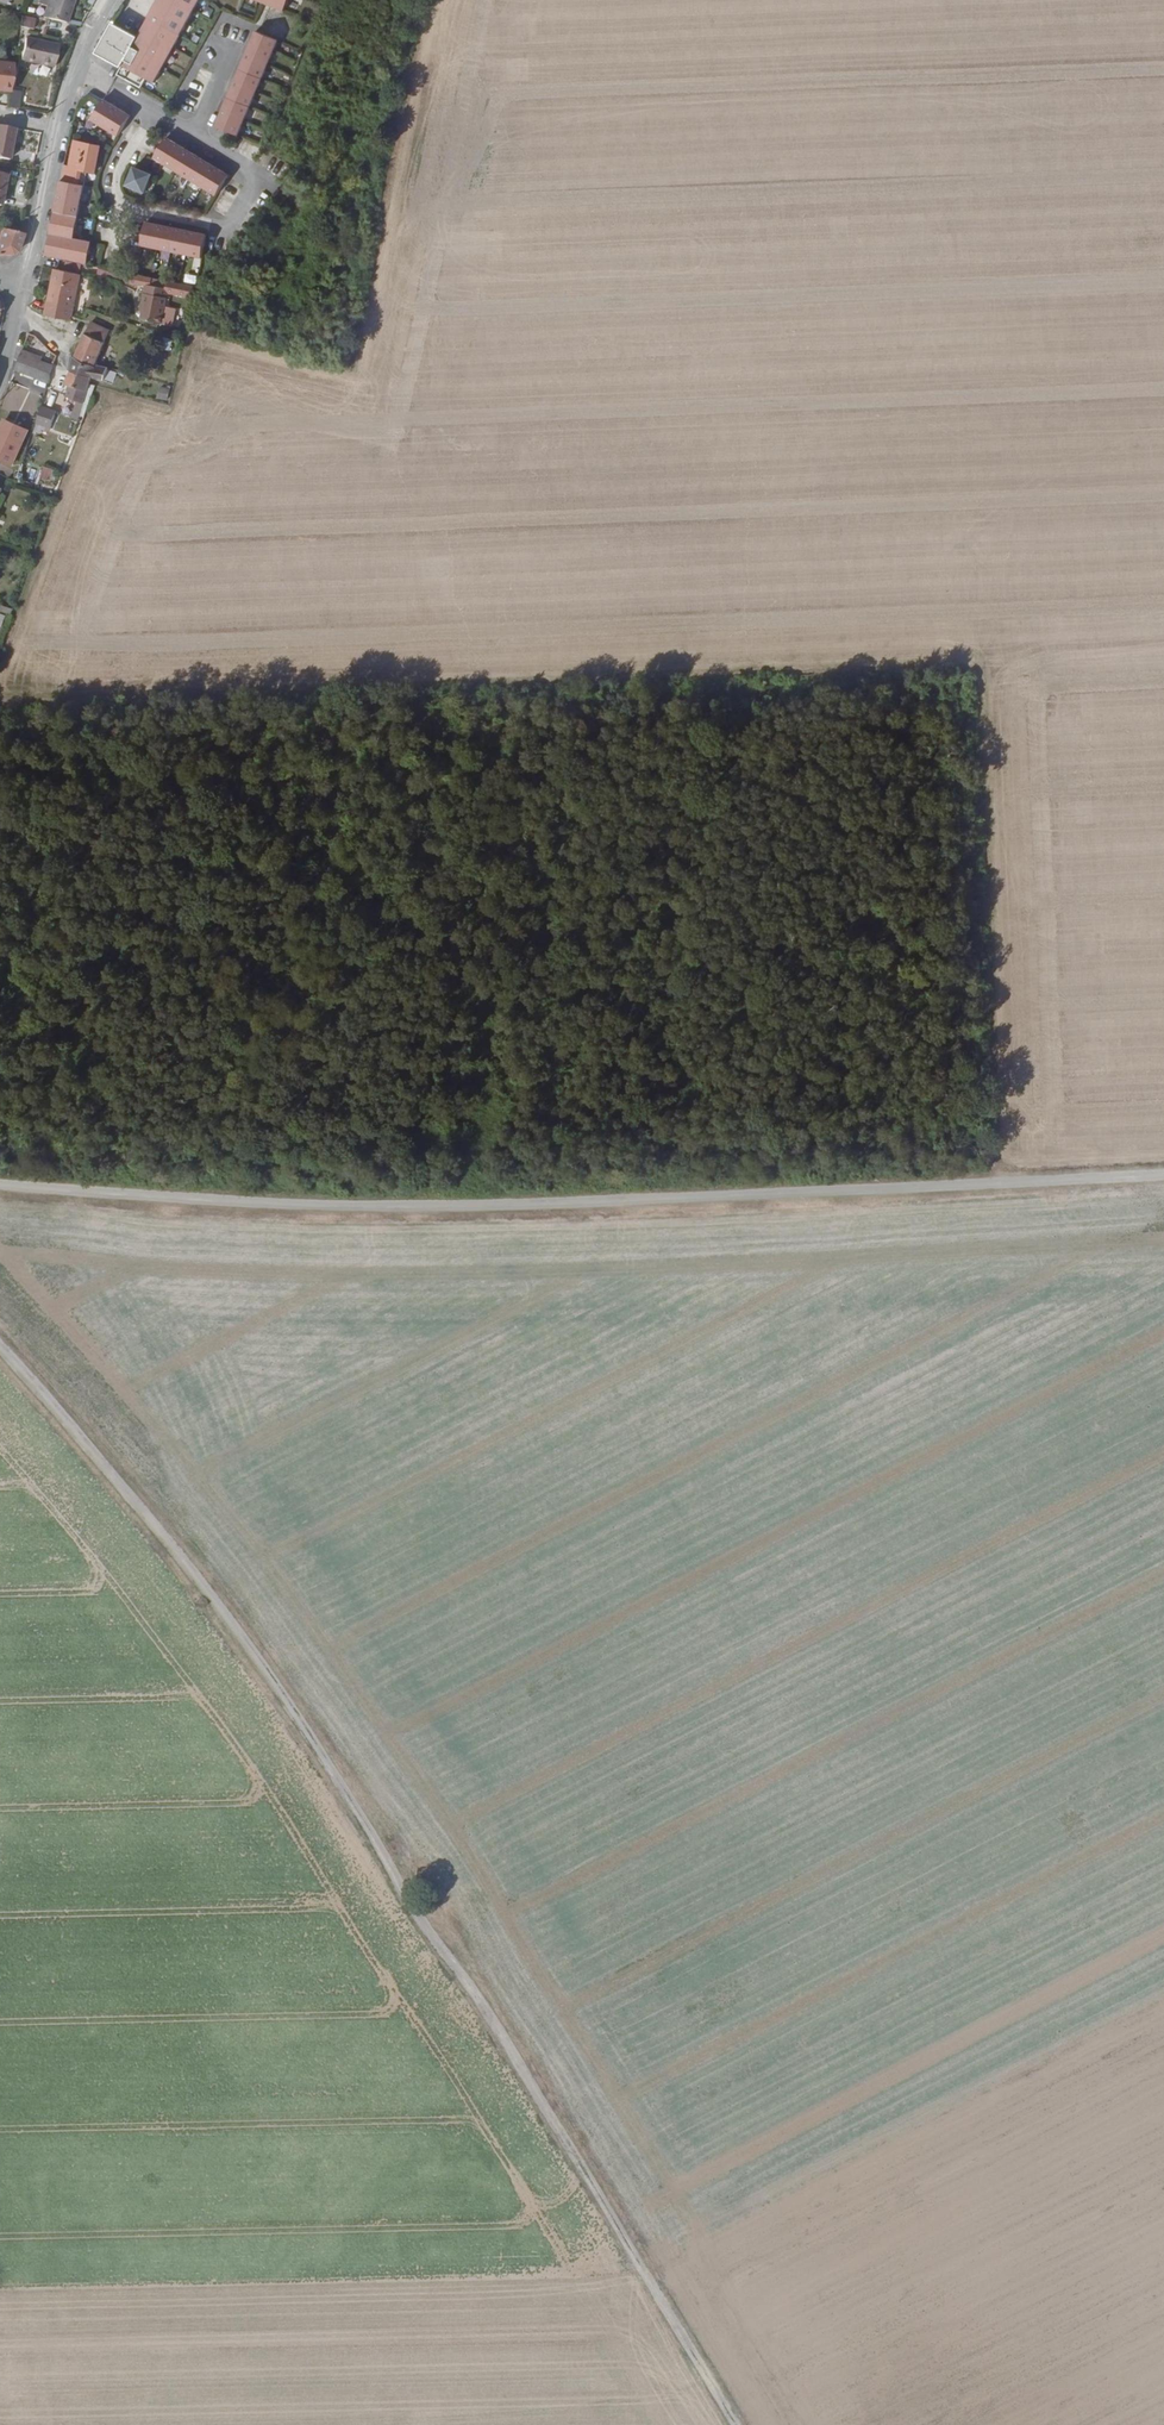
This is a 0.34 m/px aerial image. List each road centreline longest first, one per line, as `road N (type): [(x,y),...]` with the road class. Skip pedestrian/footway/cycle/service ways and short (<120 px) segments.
road 1 (track): [(734,2424),(408,1890),(222,1615),(0,1355)]
road 2 (track): [(0,1178),(309,1203),(1163,1176)]
road 3 (residential): [(59,129),(21,305)]
road 4 (residential): [(109,0),(59,129)]

